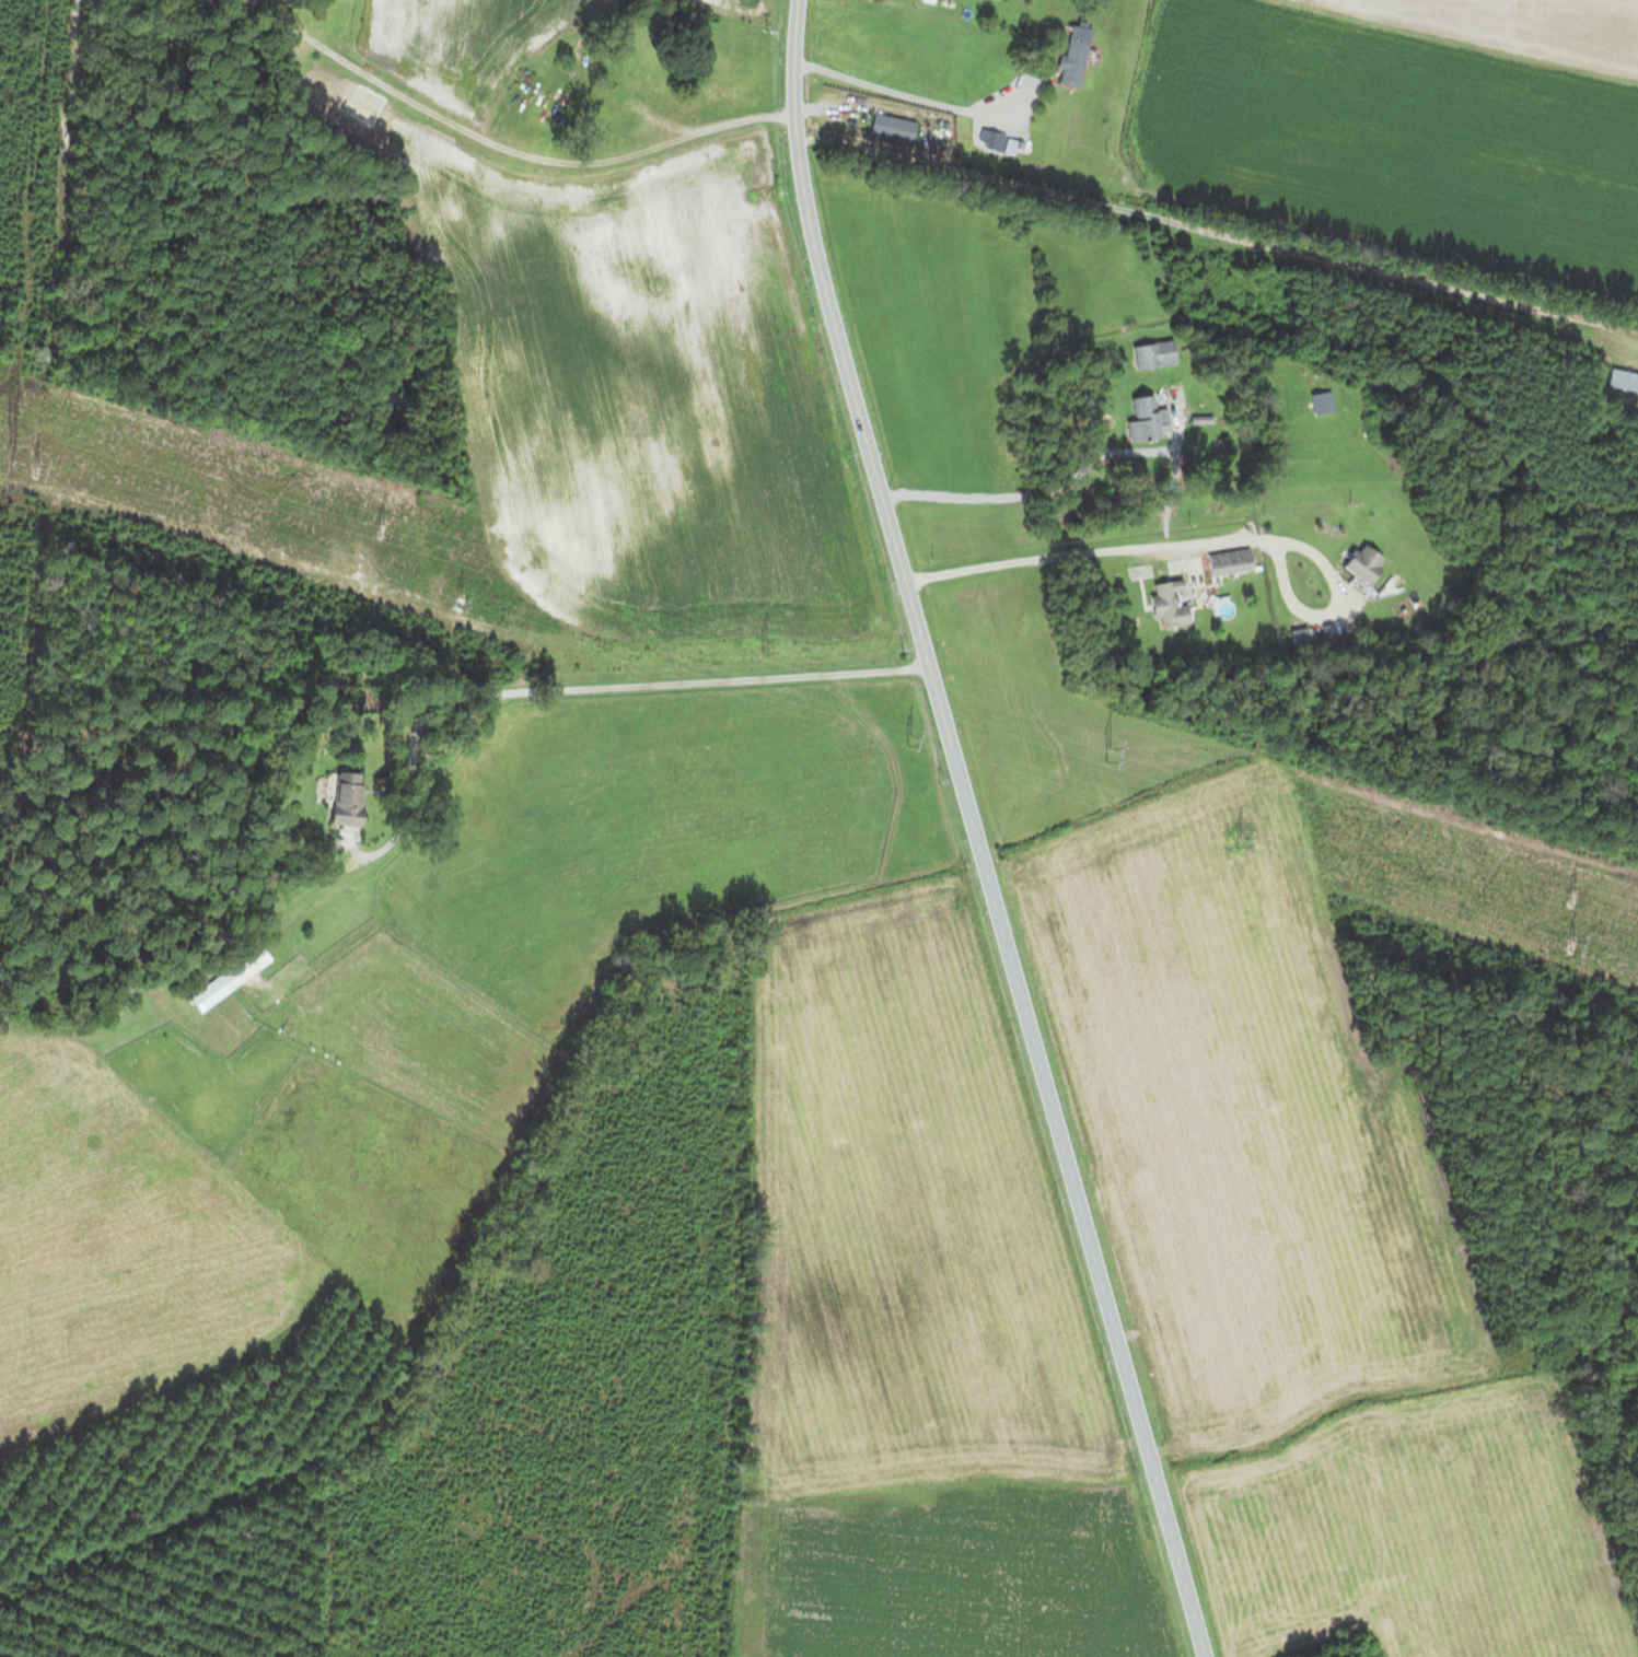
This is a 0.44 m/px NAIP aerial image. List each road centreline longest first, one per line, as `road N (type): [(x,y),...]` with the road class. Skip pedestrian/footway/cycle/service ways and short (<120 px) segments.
road 1 (tertiary): [(1204,1656),(813,241),(794,110),(798,0)]
road 2 (residential): [(906,582),(1122,547),(1277,539),(1323,559),(1338,603),(1331,616),(1309,616),(1290,602),(1277,539)]

